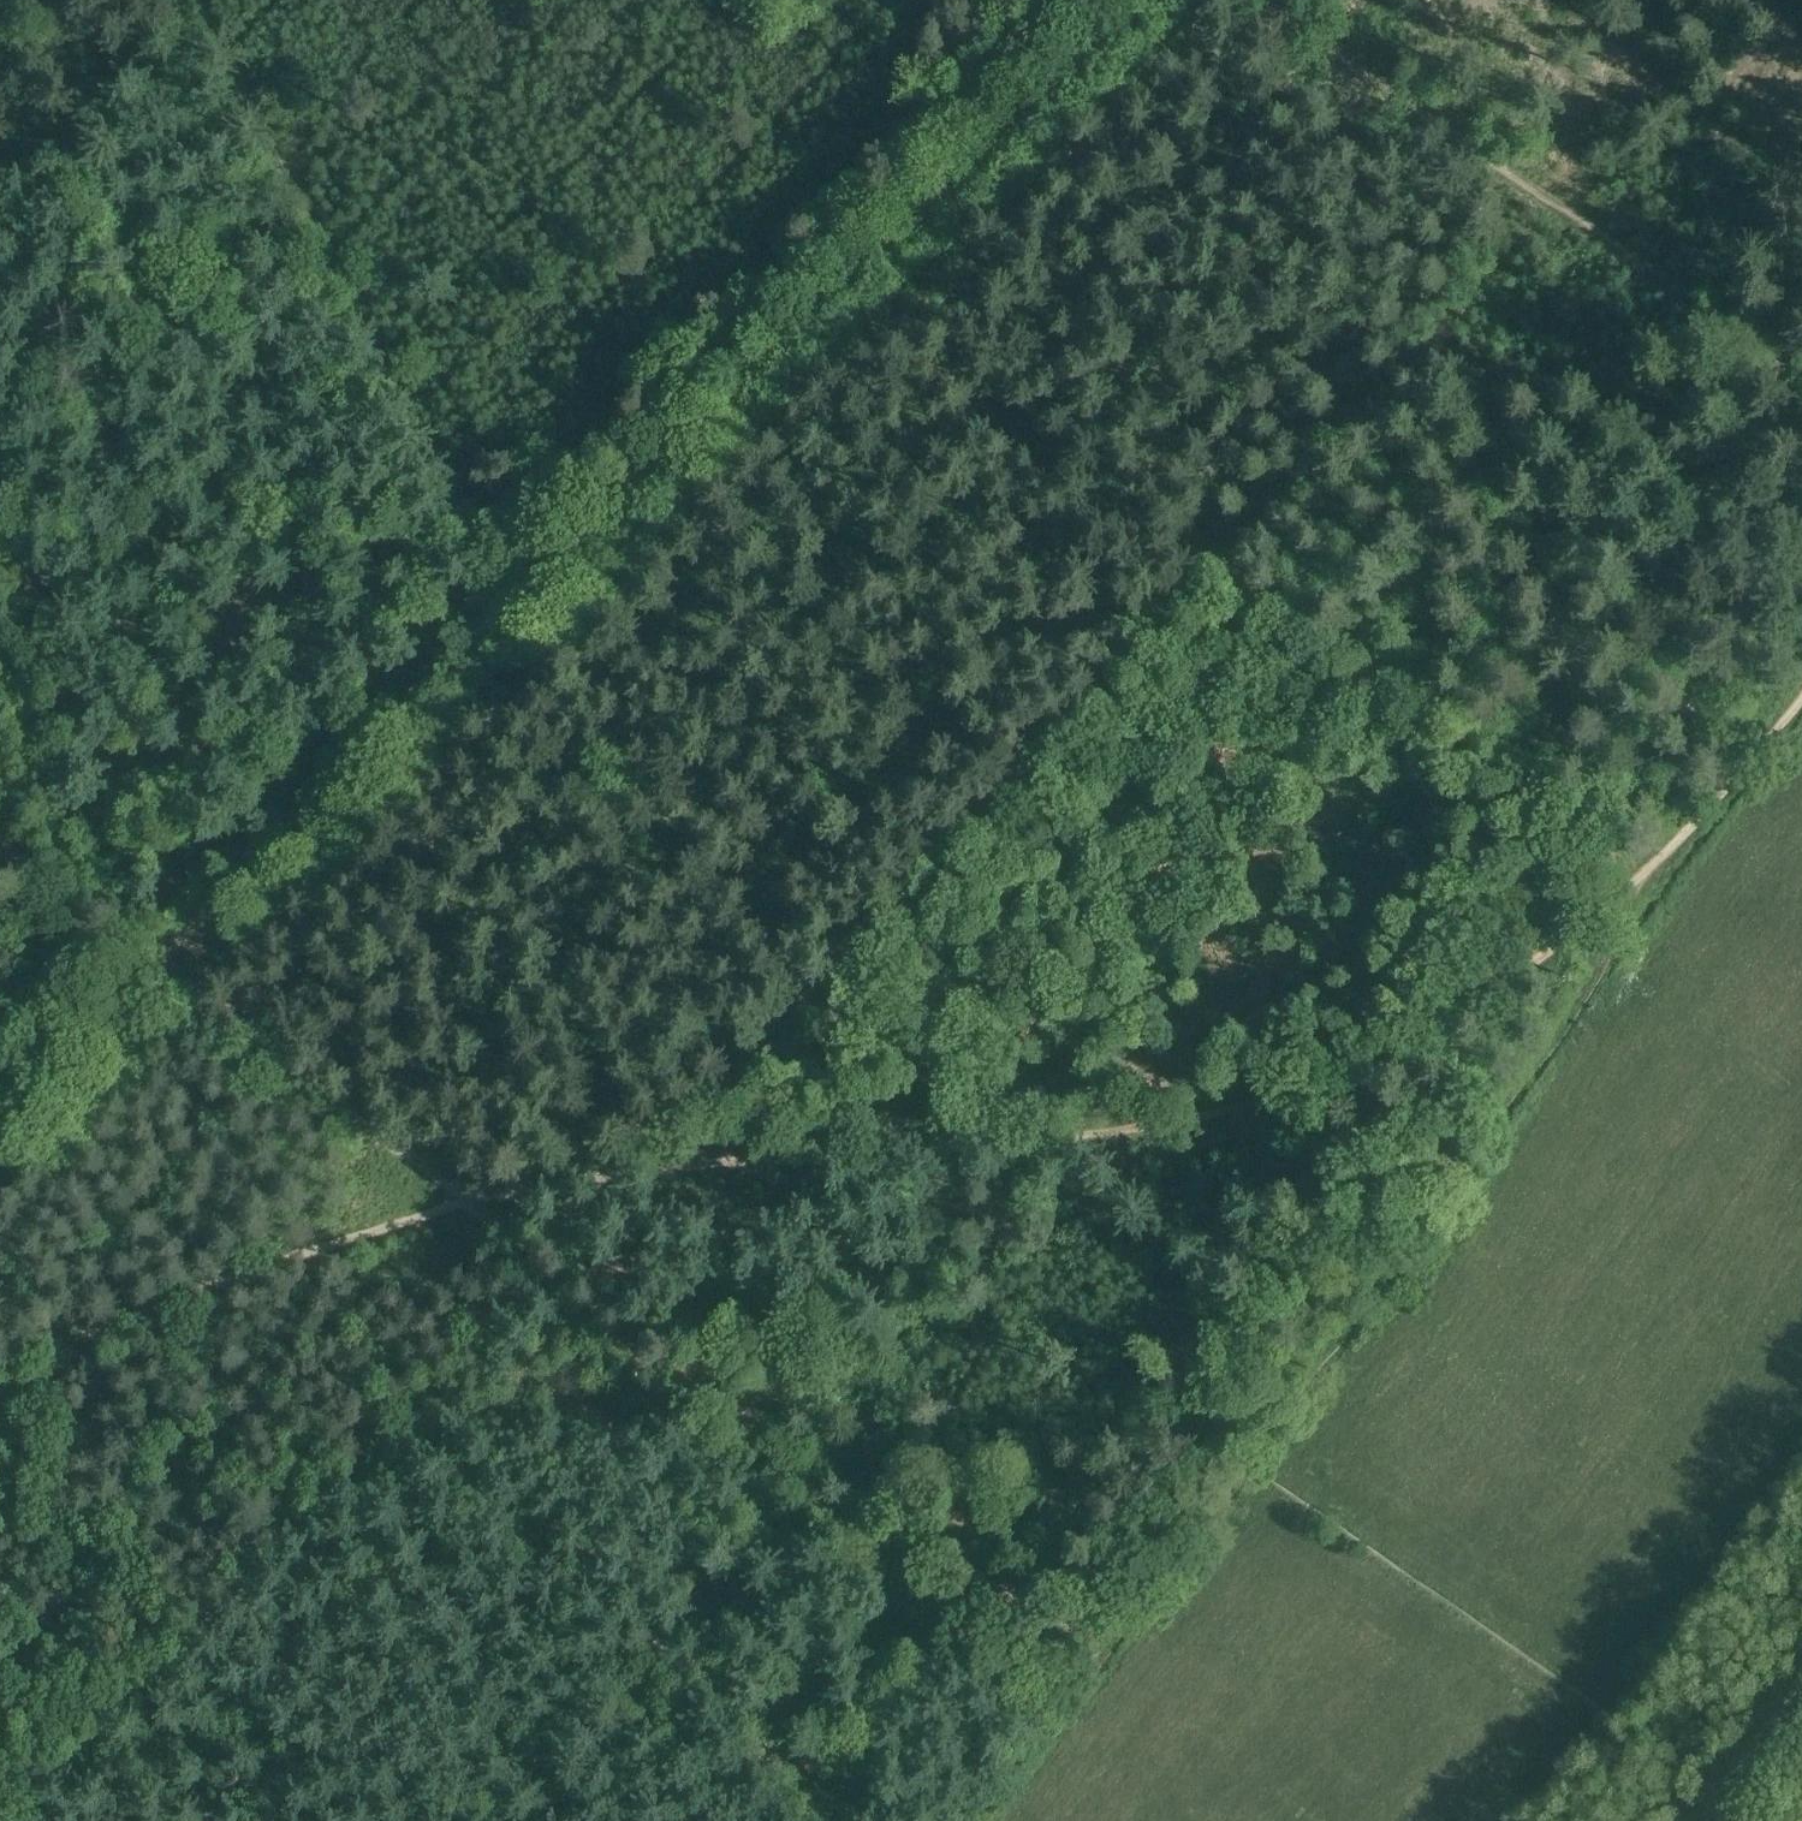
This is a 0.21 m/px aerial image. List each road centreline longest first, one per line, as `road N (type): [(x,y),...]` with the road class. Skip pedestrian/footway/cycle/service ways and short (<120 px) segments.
road 1 (track): [(0,1108),(1128,0)]
road 2 (track): [(468,1211),(983,1128),(1210,1102),(1380,1030),(1637,875)]
road 3 (track): [(447,1196),(130,976),(0,834)]
road 4 (track): [(468,1211),(216,1282),(0,1365)]
road 5 (track): [(1637,875),(1801,702)]

